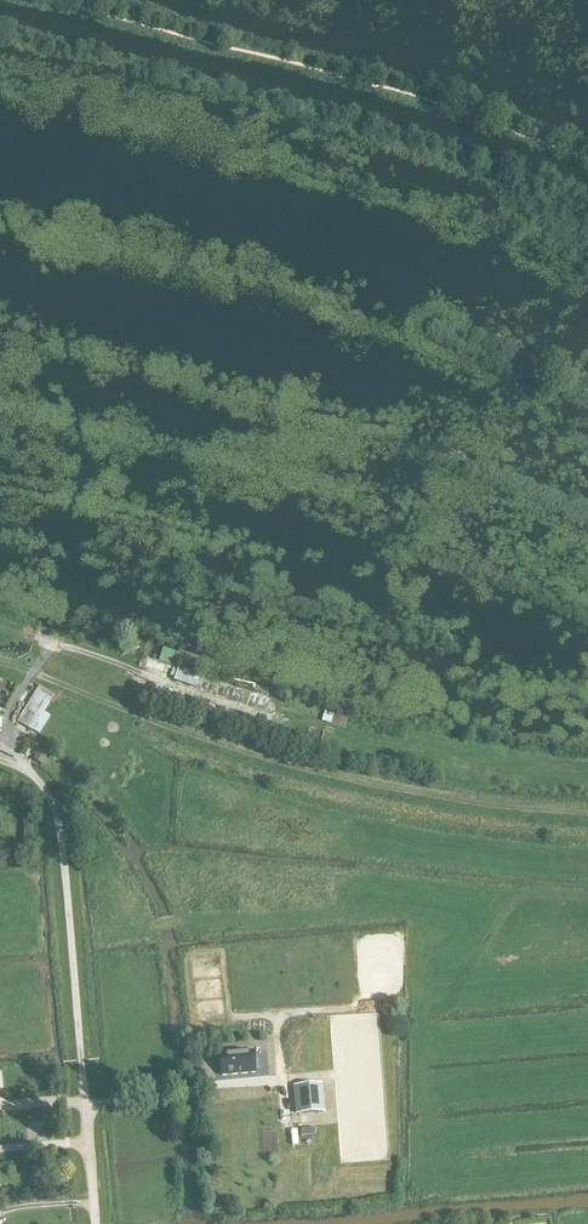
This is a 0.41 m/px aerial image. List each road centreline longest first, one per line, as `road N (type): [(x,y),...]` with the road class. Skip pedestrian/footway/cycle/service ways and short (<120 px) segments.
road 1 (track): [(587,814),(374,785),(233,749),(0,661)]
road 2 (track): [(396,746),(289,723),(51,642)]
road 3 (unclassified): [(82,1061),(97,1223)]

